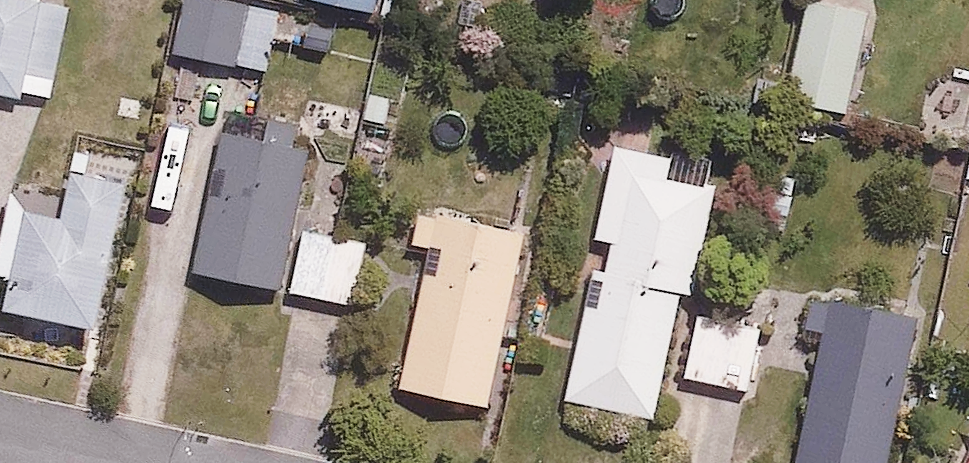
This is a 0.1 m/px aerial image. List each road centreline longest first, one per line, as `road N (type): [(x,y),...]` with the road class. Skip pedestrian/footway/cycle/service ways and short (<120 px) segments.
road 1 (residential): [(120,462),(0,435)]

